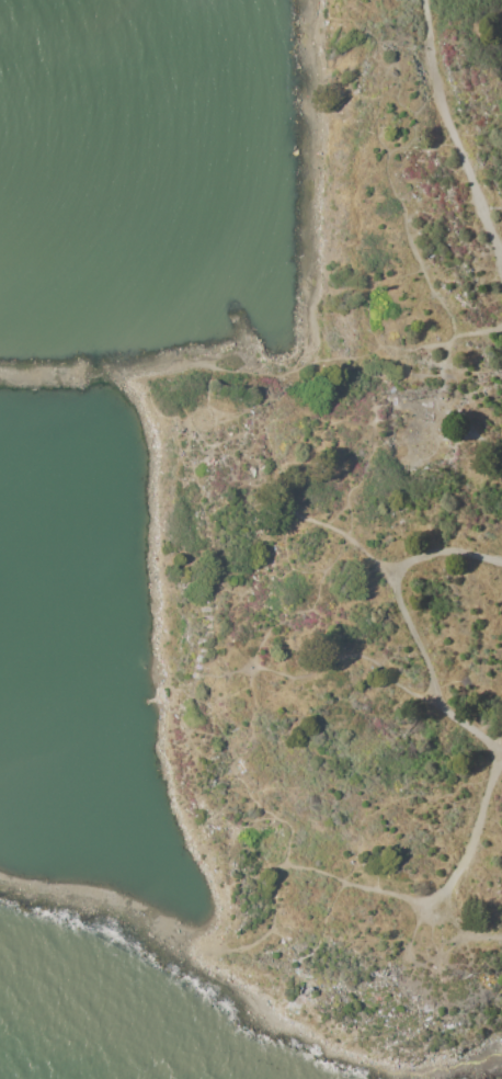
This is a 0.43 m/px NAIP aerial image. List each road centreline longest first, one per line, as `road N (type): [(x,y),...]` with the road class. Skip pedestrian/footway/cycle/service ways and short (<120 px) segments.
road 1 (track): [(501,283),(444,115),(426,0)]

